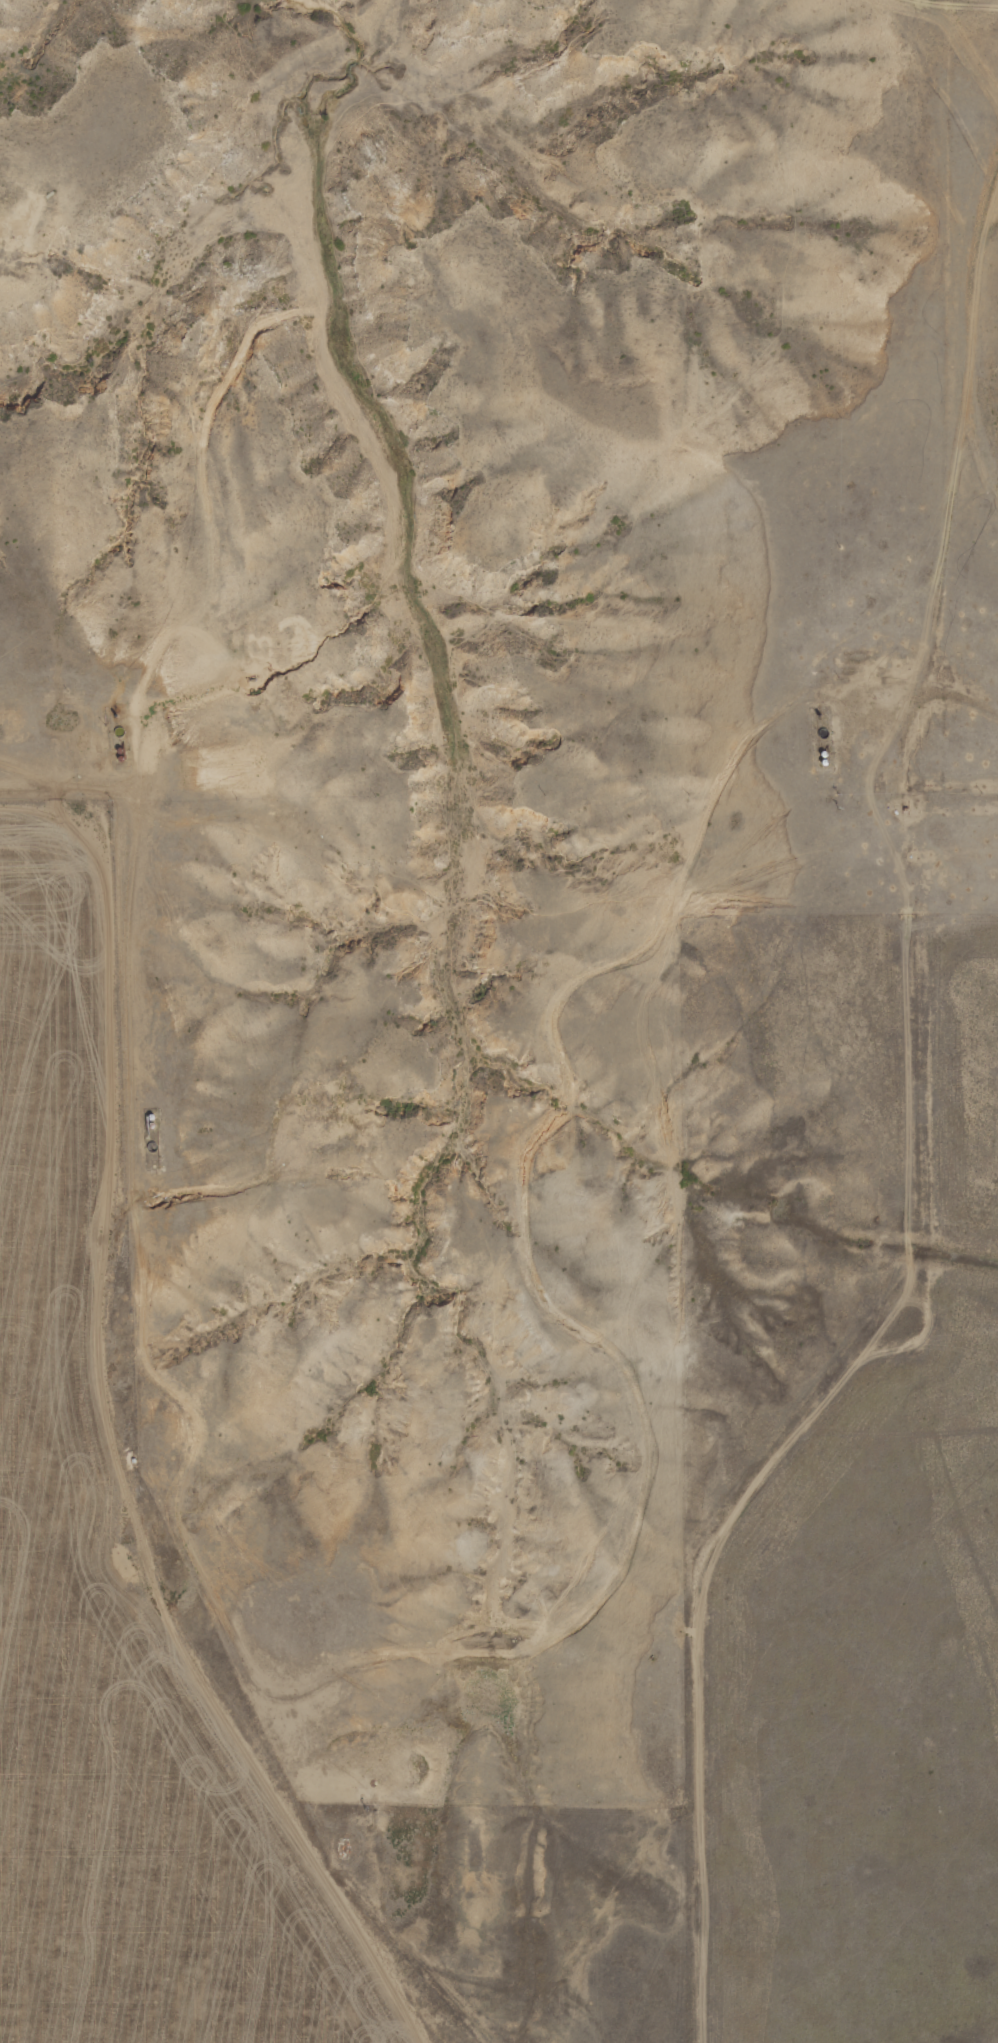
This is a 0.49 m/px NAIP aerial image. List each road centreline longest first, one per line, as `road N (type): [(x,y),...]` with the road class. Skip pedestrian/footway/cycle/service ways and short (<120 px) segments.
road 1 (residential): [(997,215),(981,254),(970,369),(997,442)]

